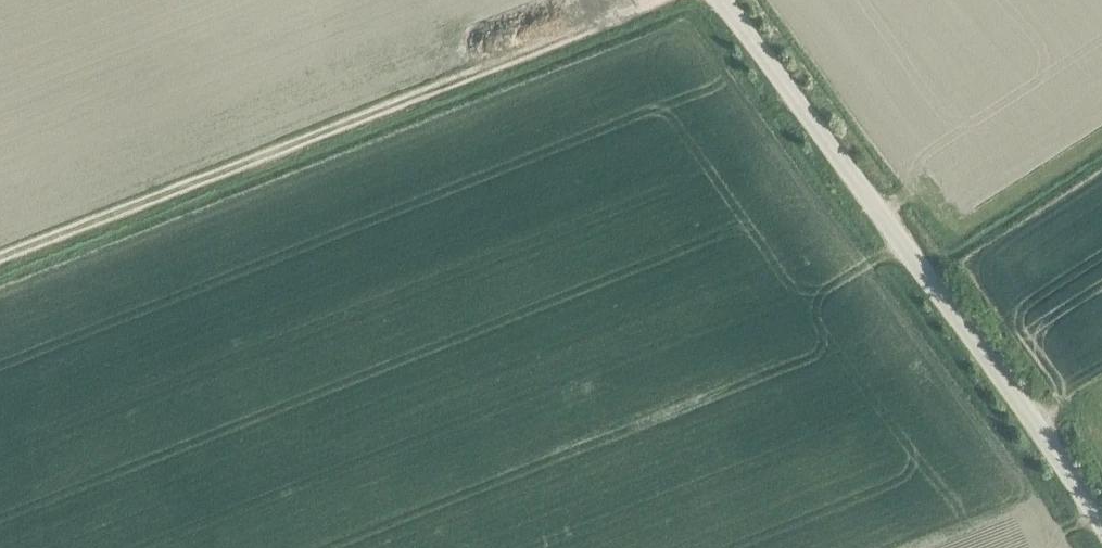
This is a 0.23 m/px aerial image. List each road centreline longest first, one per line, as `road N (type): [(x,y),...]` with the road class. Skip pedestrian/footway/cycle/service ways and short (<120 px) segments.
road 1 (unclassified): [(1101,537),(942,312),(880,248),(708,0)]

